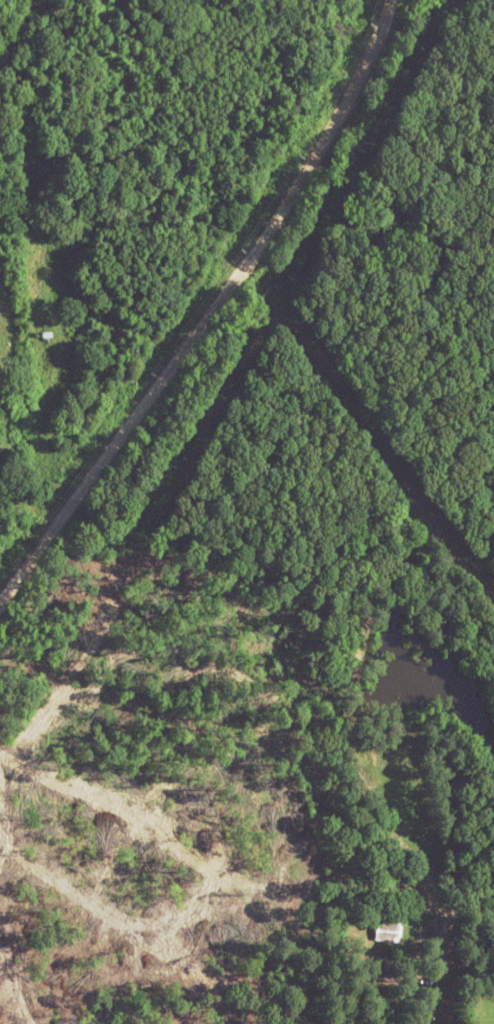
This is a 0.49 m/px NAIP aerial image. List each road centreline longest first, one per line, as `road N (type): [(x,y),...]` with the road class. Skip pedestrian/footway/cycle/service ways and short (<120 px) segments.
road 1 (residential): [(0,603),(256,258),(354,90),(390,0)]

